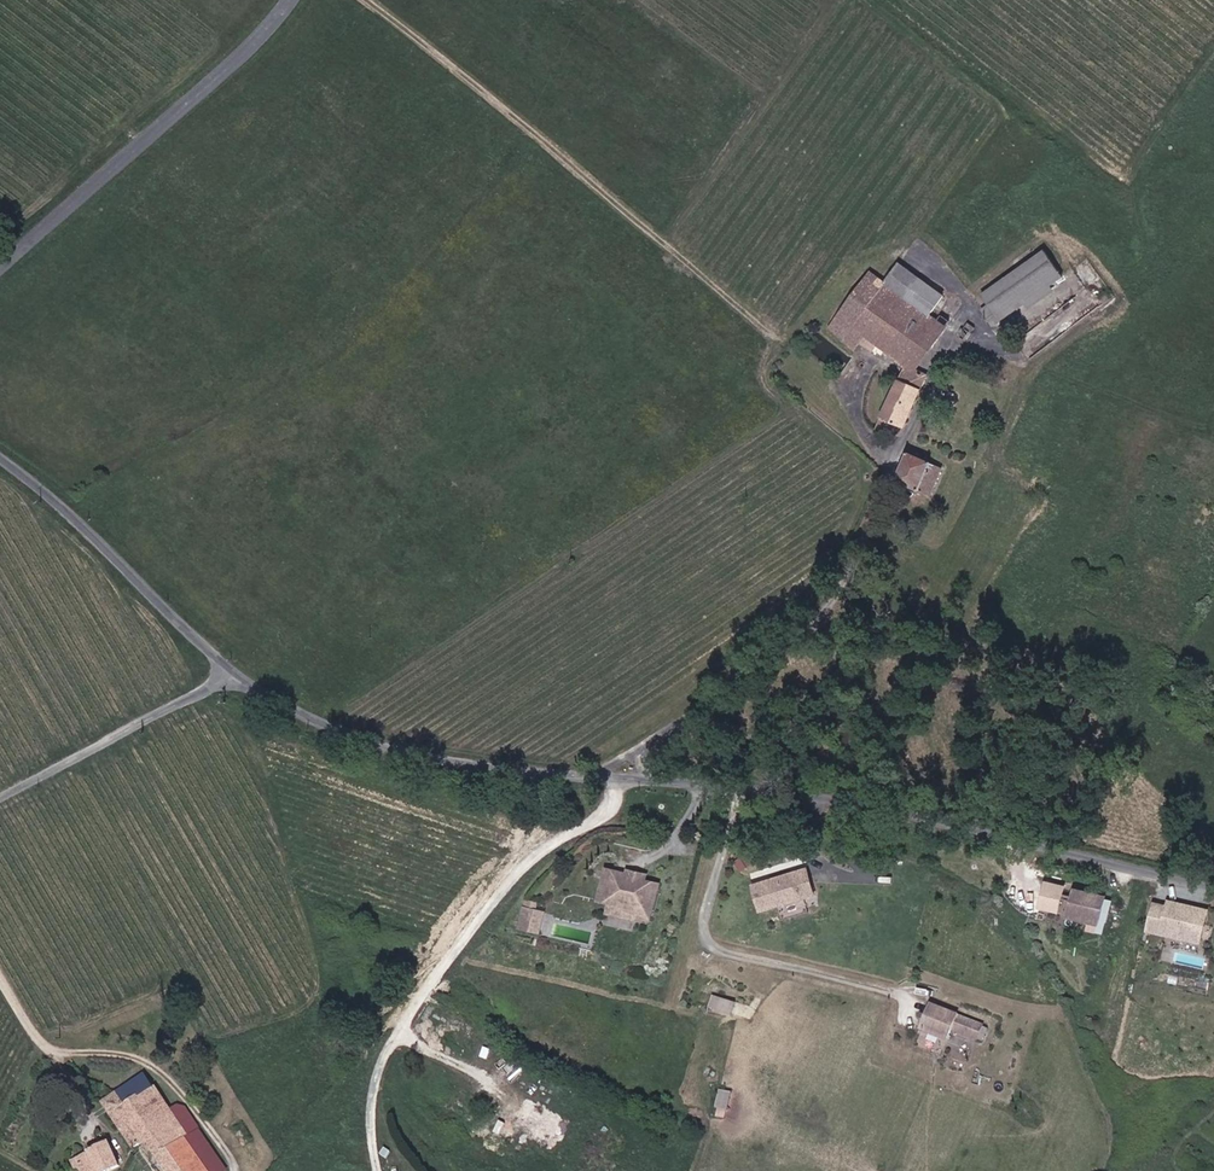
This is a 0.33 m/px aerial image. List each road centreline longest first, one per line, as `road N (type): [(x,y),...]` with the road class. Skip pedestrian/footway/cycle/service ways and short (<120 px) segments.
road 1 (unclassified): [(1213,887),(877,808),(467,764),(394,748),(312,719),(233,671)]
road 2 (tertiary): [(291,0),(263,35),(0,270)]
road 3 (unclassified): [(233,671),(0,455)]
road 4 (unclassified): [(0,800),(233,671)]

